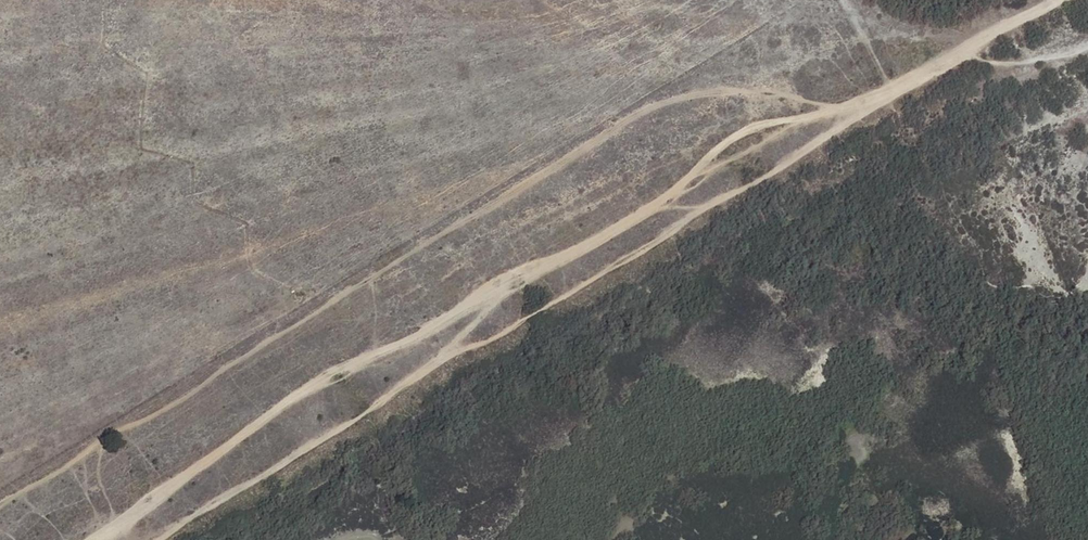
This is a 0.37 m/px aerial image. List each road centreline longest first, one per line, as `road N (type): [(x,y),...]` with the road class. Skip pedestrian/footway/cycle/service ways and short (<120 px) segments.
road 1 (track): [(1057,0),(891,87),(725,143),(635,219),(322,378),(88,539)]
road 2 (track): [(152,539),(341,428),(444,355),(509,329),(773,172),(891,87)]

